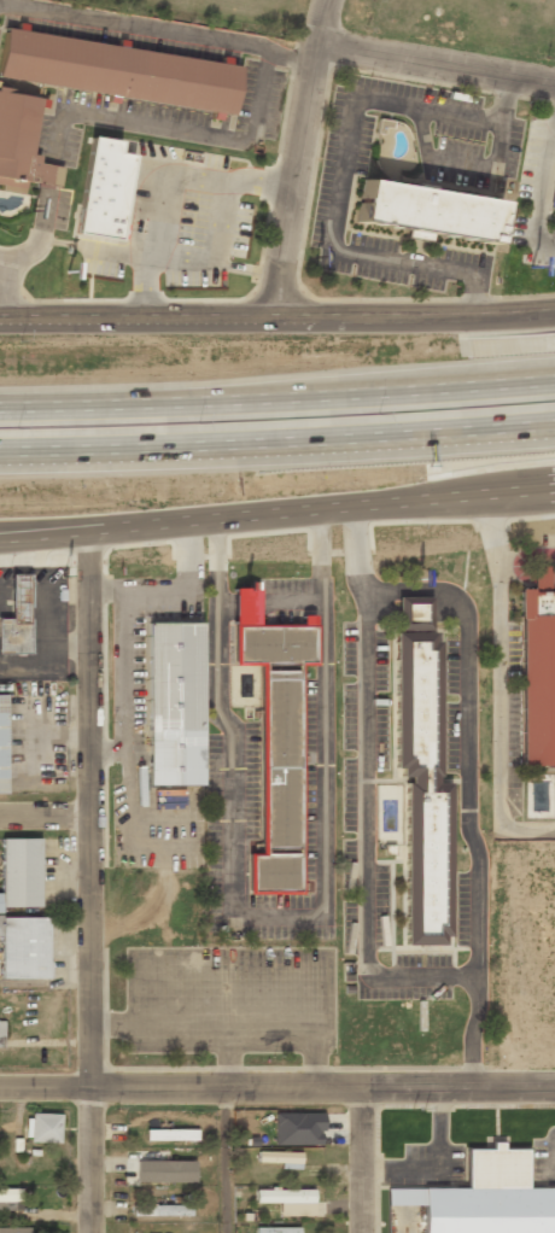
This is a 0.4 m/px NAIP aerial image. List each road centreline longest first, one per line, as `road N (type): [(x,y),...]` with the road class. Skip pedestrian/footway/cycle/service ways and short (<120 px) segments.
road 1 (residential): [(86,534),(91,1232)]
road 2 (motorway): [(0,449),(422,442),(554,428)]
road 3 (motorway): [(554,378),(322,395),(0,403)]
road 4 (secondary): [(554,312),(0,317)]
road 5 (residential): [(0,1086),(554,1082)]
road 6 (secondary): [(204,519),(554,488)]
road 7 (residential): [(332,0),(315,41),(274,316)]
road 8 (residential): [(315,41),(554,81)]
road 9 (tertiary): [(0,542),(204,519)]
road 10 (motorway): [(0,527),(204,519)]
road 11 (residential): [(364,1082),(363,1232)]

